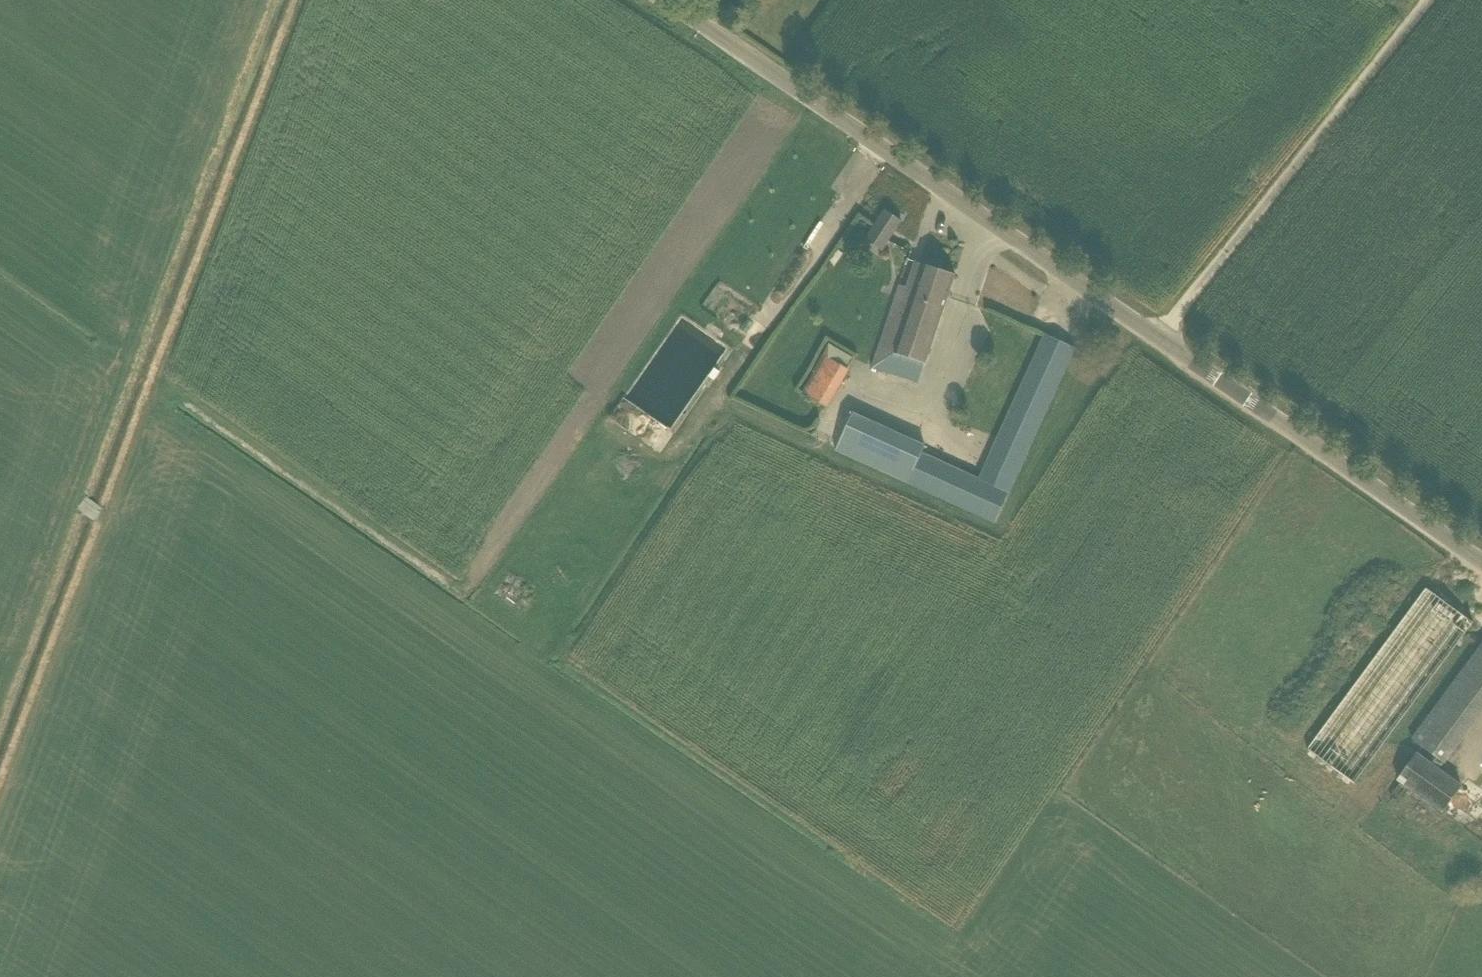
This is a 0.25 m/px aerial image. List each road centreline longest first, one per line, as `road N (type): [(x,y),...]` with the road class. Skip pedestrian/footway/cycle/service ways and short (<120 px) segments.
road 1 (unclassified): [(1481,561),(654,0)]
road 2 (track): [(304,0),(176,317),(0,800)]

